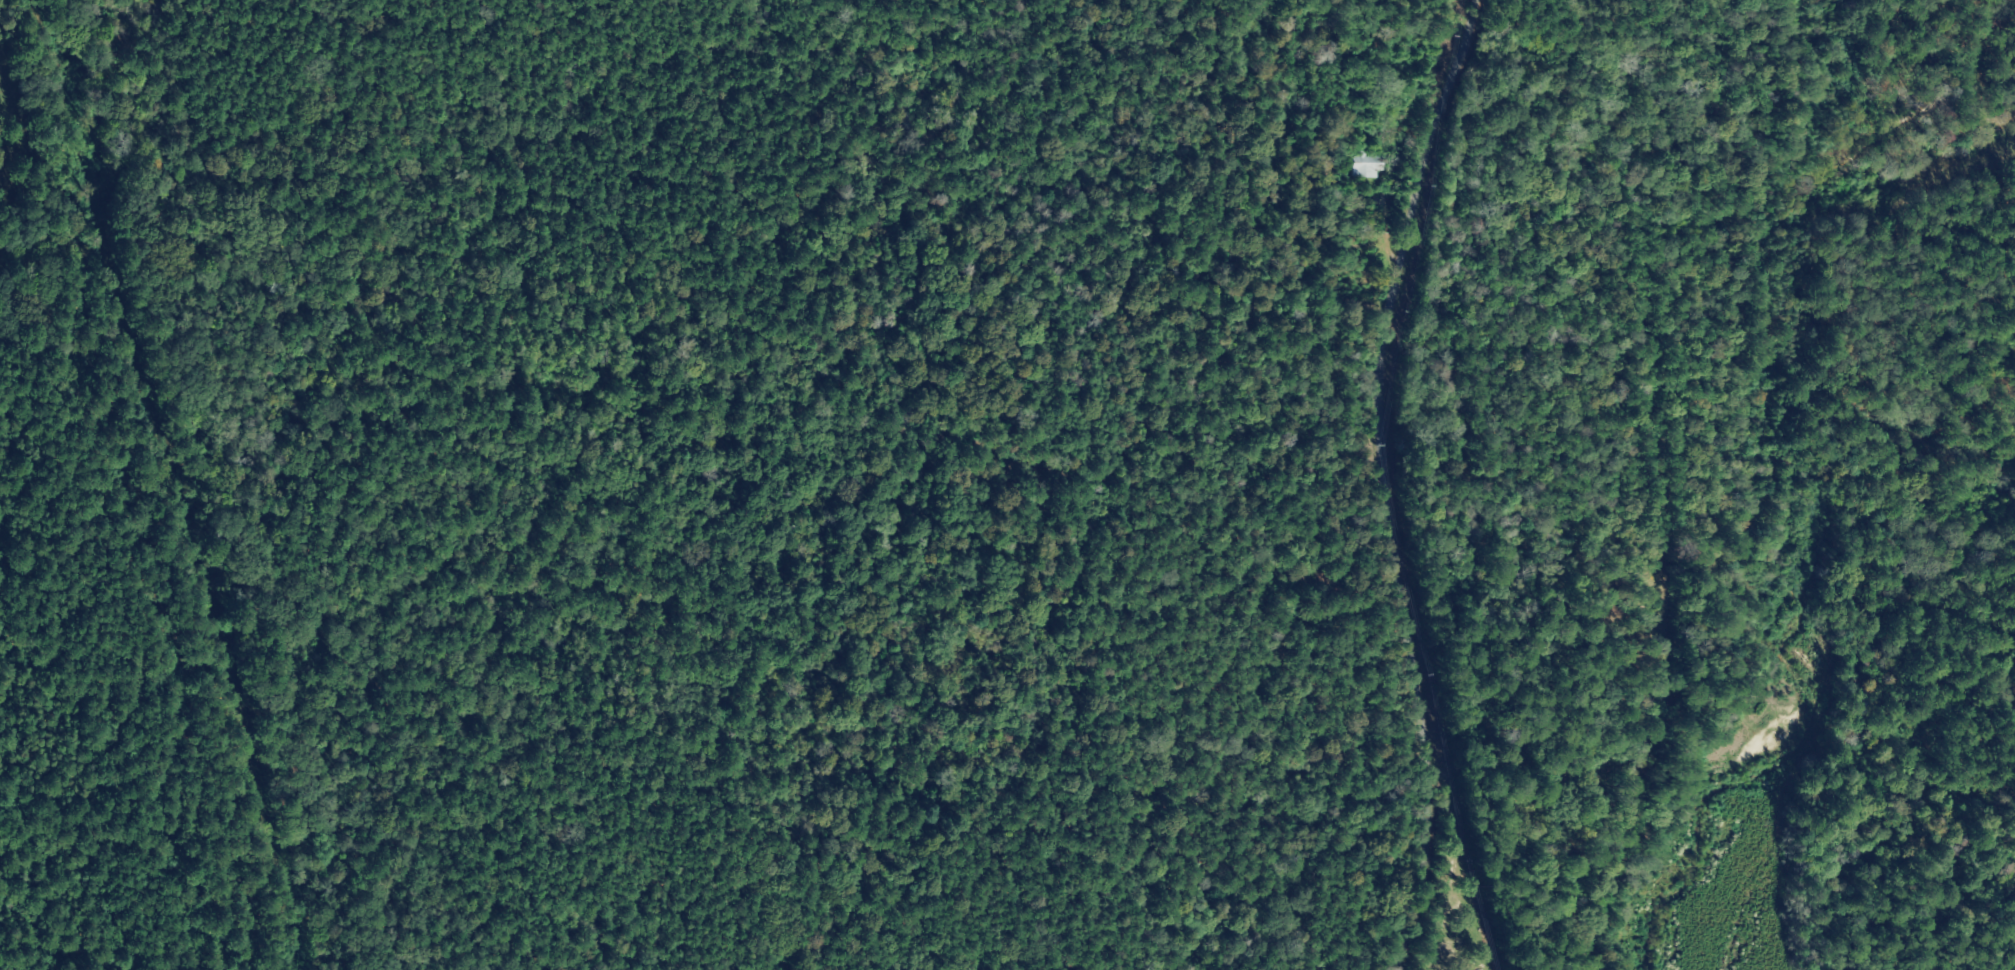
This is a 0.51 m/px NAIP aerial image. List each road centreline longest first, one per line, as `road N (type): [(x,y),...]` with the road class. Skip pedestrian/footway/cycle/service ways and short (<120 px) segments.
road 1 (residential): [(1365,969),(1399,813),(1399,698),(1385,683),(1385,604),(1370,604),(1355,380),(1370,236),(1447,0)]

